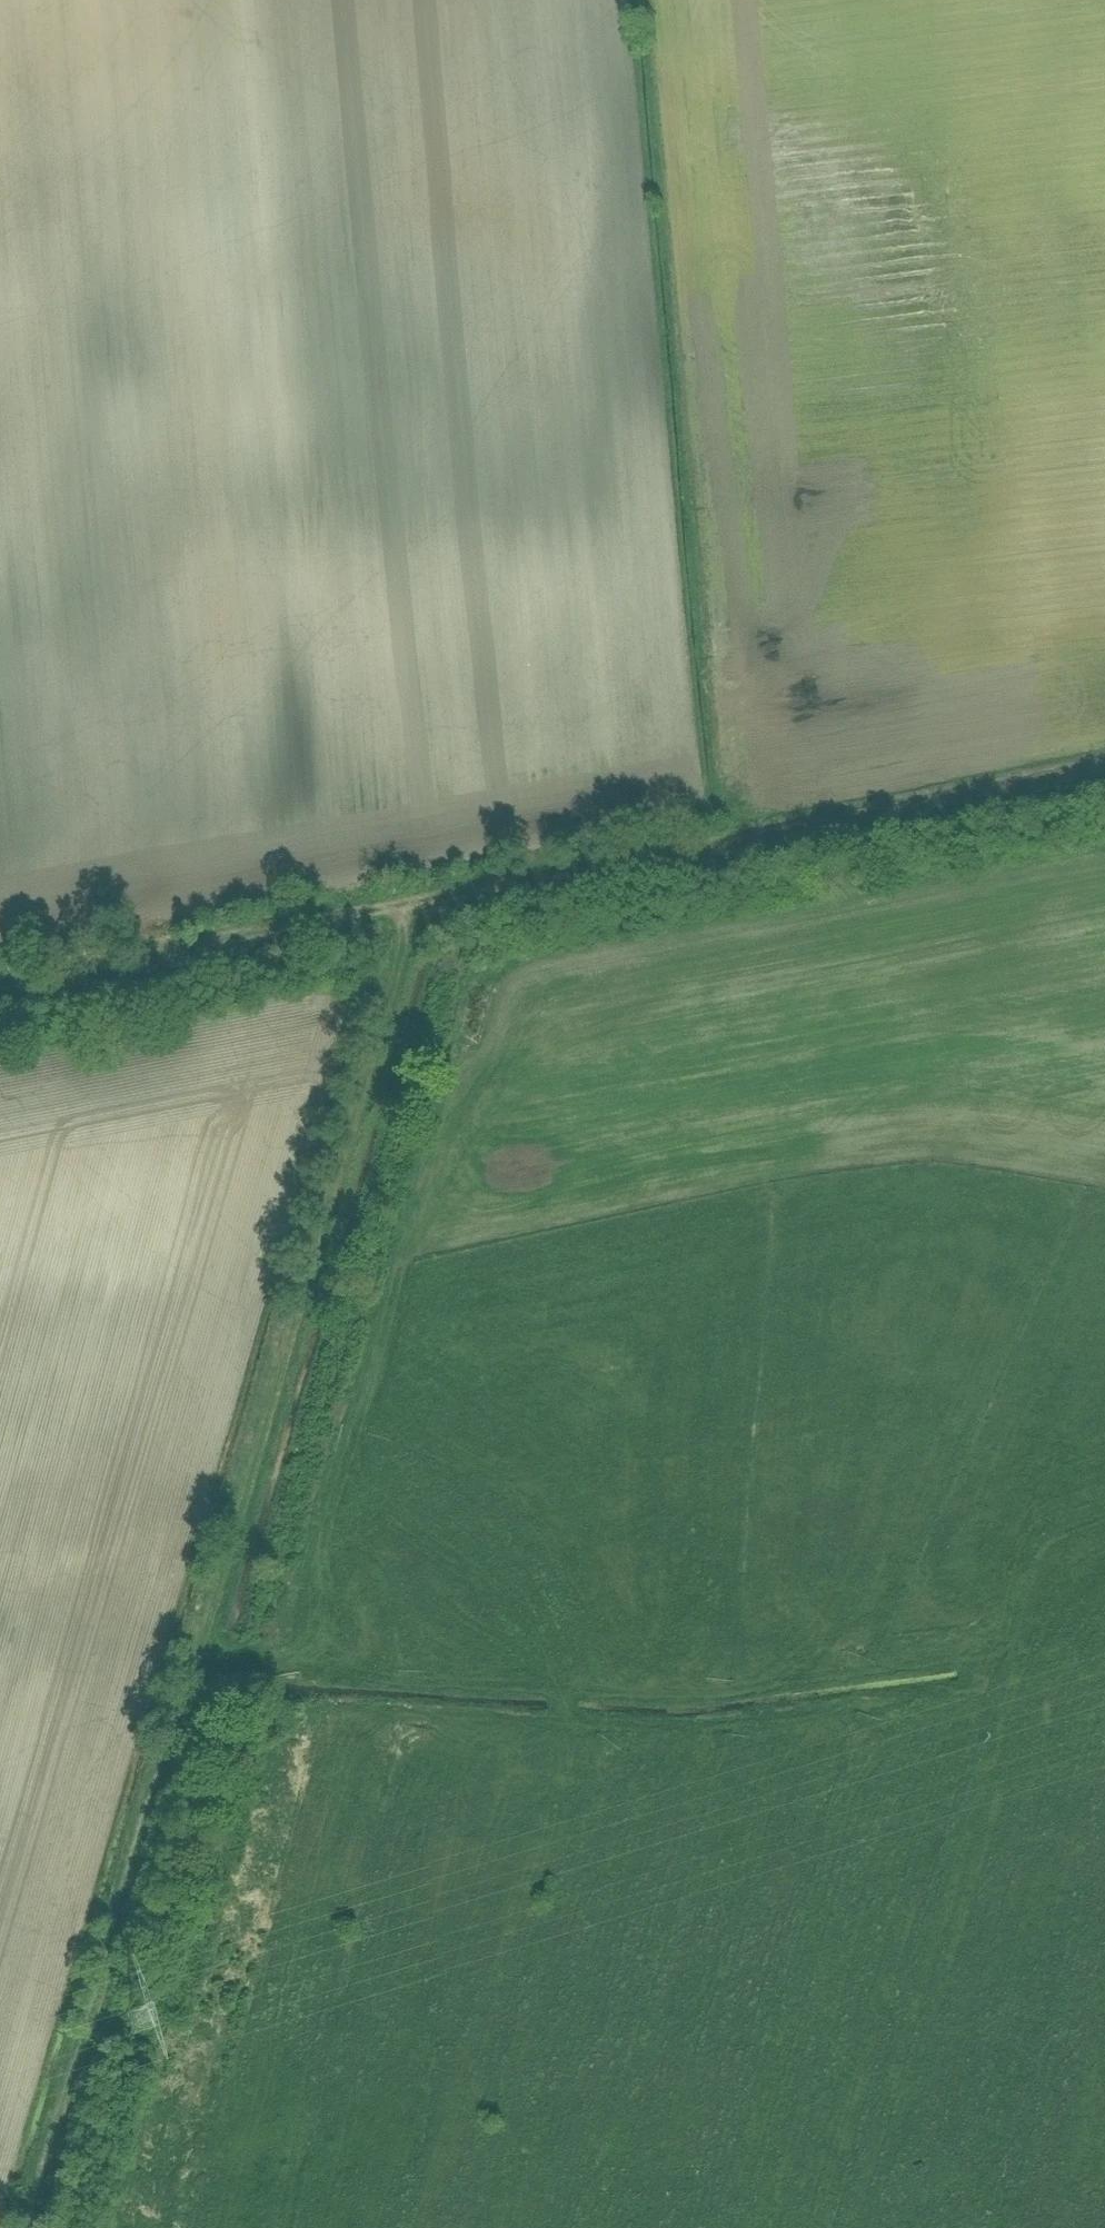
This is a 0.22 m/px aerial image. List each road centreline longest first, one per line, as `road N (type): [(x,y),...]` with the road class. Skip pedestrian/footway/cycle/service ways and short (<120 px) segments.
road 1 (track): [(0,977),(180,942)]

